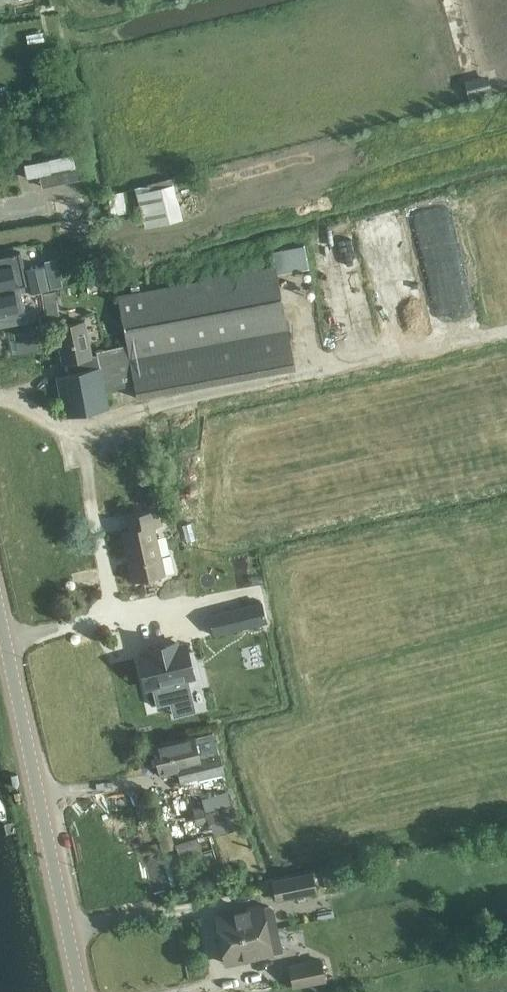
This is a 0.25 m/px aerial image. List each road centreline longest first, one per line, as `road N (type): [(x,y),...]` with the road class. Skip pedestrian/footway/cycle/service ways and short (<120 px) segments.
road 1 (tertiary): [(82,991),(0,610)]

